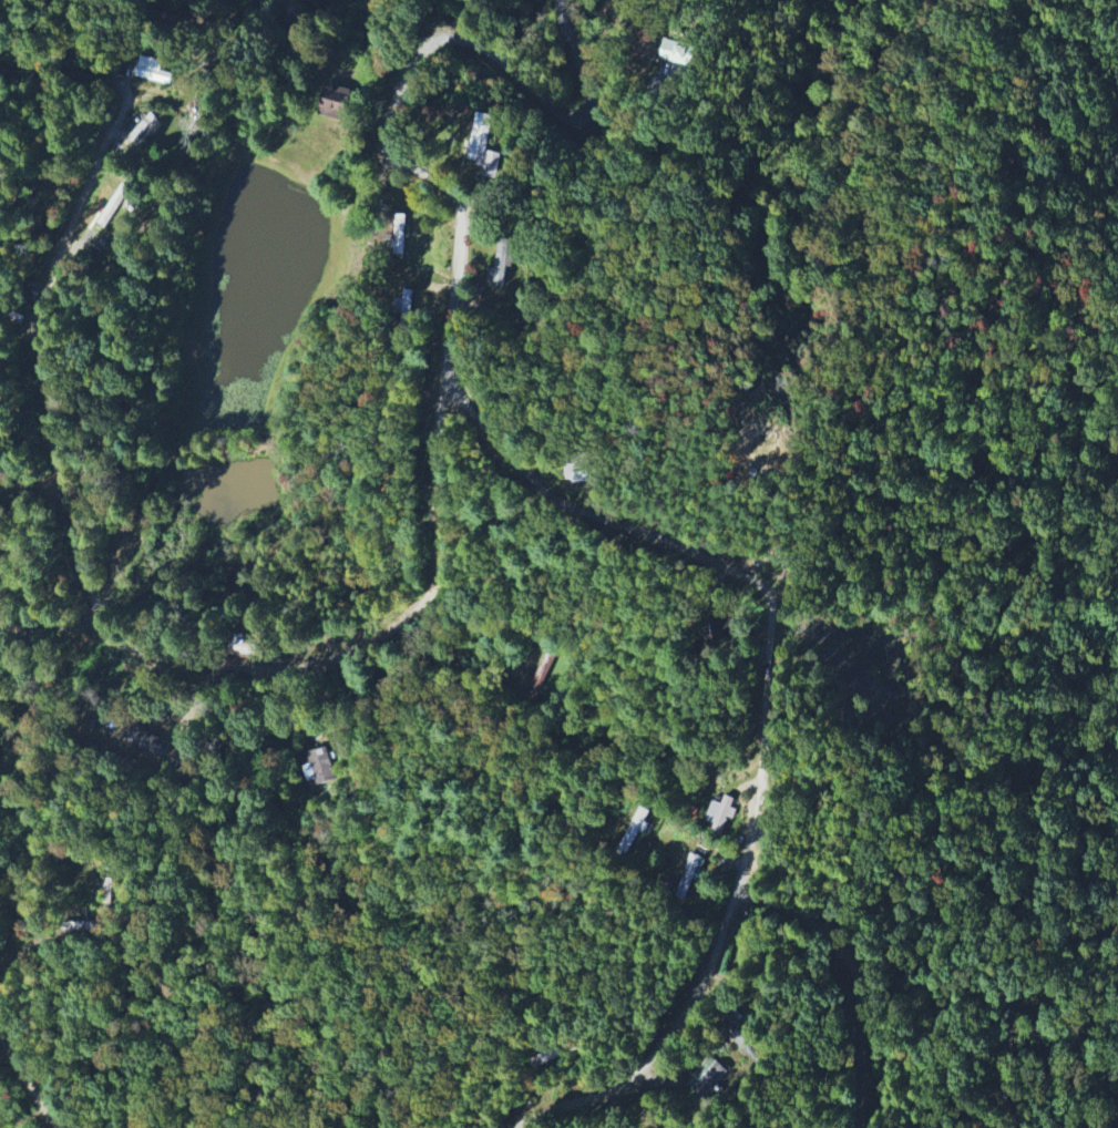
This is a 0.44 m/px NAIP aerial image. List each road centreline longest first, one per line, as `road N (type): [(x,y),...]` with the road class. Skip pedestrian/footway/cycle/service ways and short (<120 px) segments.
road 1 (residential): [(136,90),(104,134),(44,324),(51,420),(75,547),(117,637),(162,659),(274,671),(336,666),(393,639),(424,606),(440,542),(435,444),(443,392)]
road 2 (residential): [(443,392),(458,397),(562,504),(717,562),(756,583),(771,609),(759,794),(707,978),(639,1070),(514,1127)]
road 3 (residential): [(559,0),(596,96),(592,119),(568,123),(494,53),(451,40),(413,64),(382,150),(462,199),(443,392)]
road 4 (residential): [(736,895),(824,931),(860,964),(866,1014),(857,1127)]
road 5 (residential): [(136,90),(297,147)]
road 6 (residential): [(136,90),(69,66),(0,61)]

